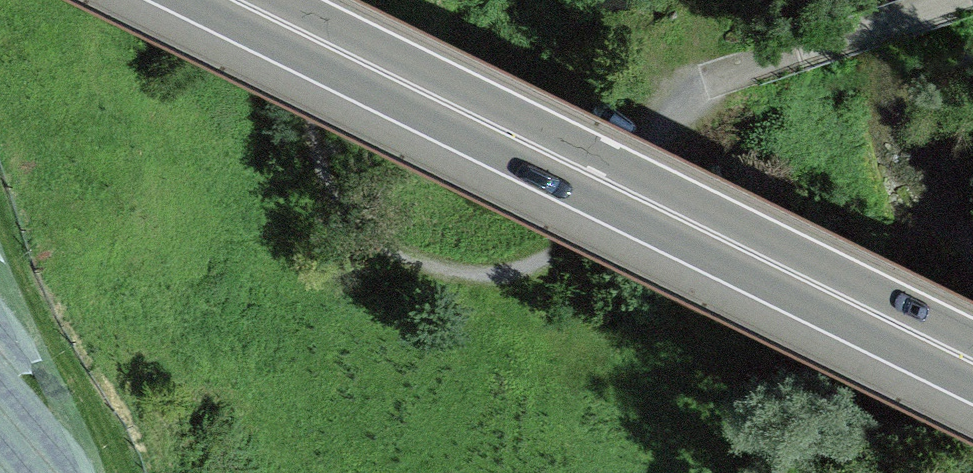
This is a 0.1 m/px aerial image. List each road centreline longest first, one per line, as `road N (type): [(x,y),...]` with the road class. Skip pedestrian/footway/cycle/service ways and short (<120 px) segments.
road 1 (track): [(957,0),(711,85),(561,248),(492,275),(452,273),(389,247),(339,201),(320,146),(302,0)]
road 2 (trunk): [(228,0),(972,364)]

